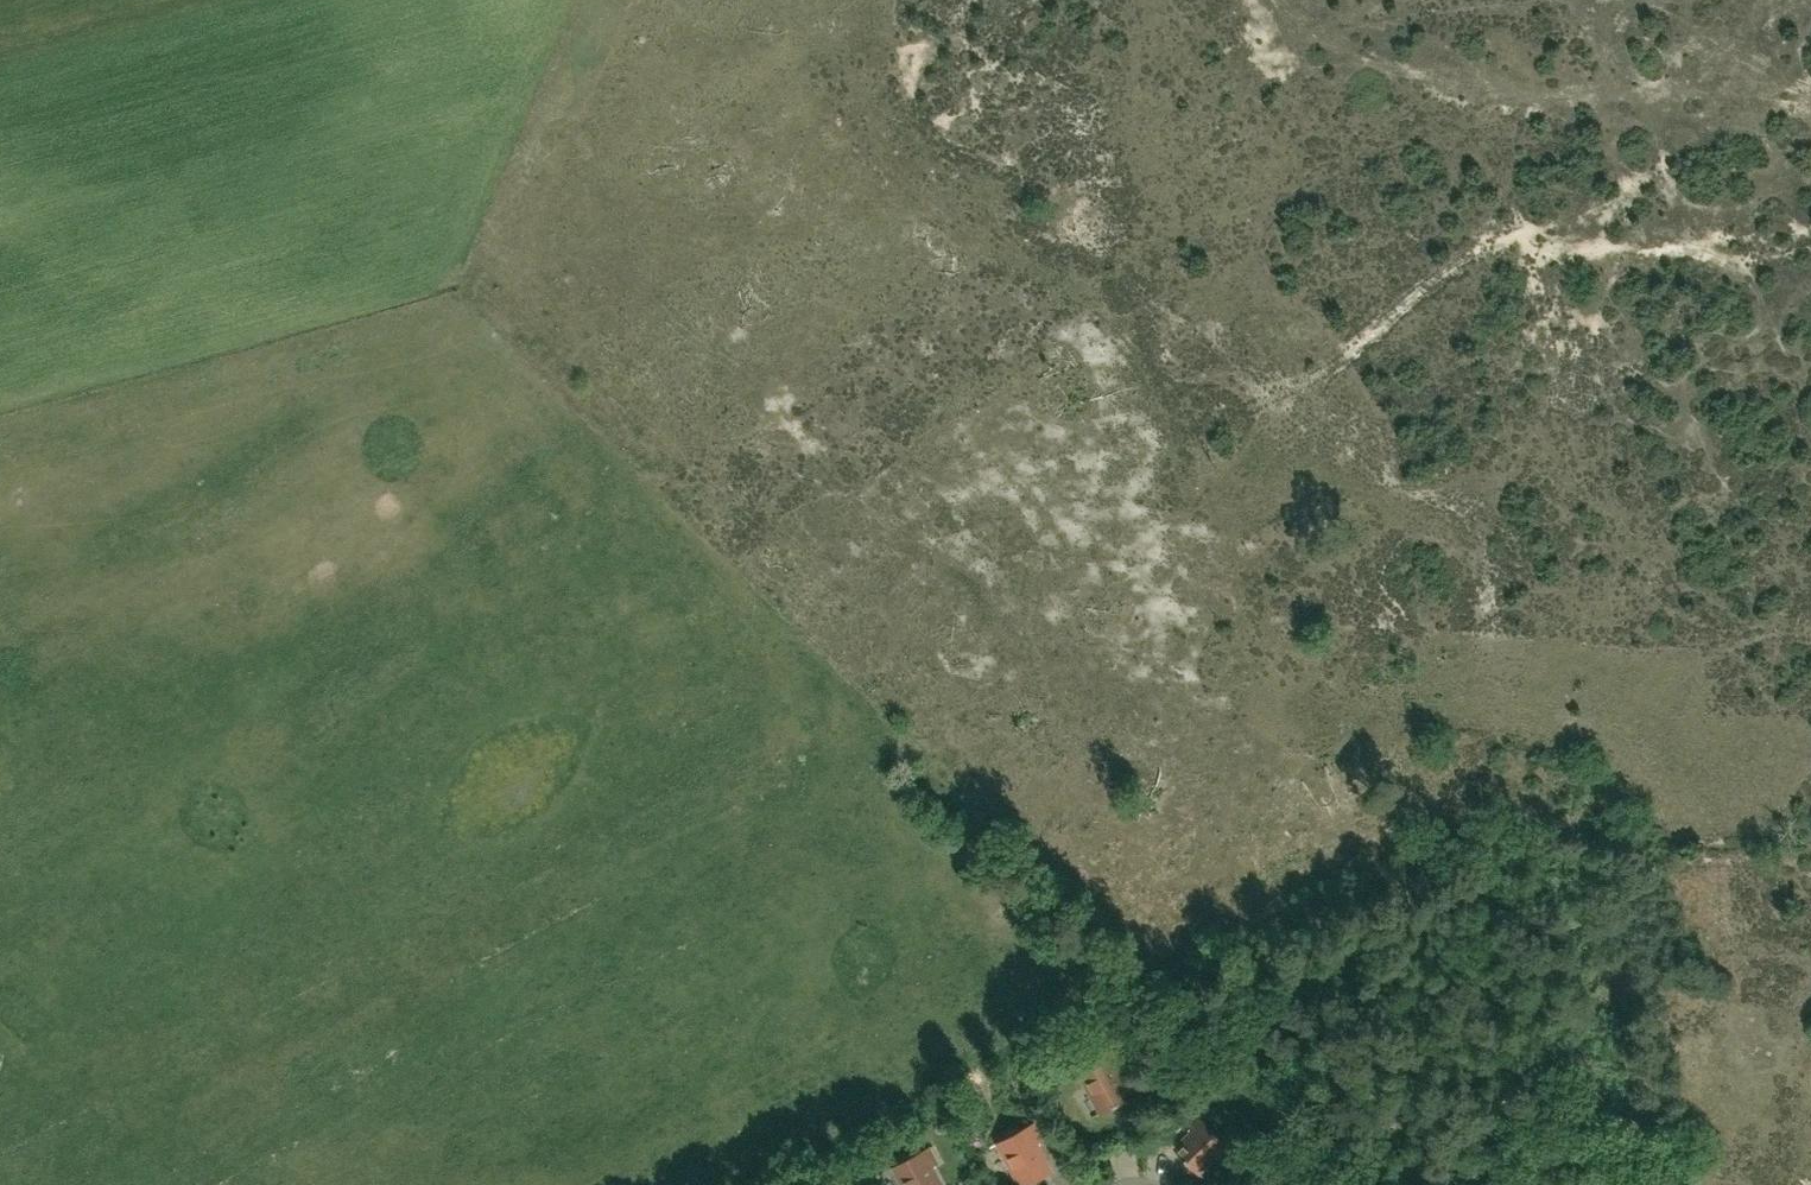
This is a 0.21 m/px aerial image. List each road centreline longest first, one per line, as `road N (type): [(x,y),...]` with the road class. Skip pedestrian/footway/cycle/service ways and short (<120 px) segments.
road 1 (track): [(1322,1184),(1232,1093)]

